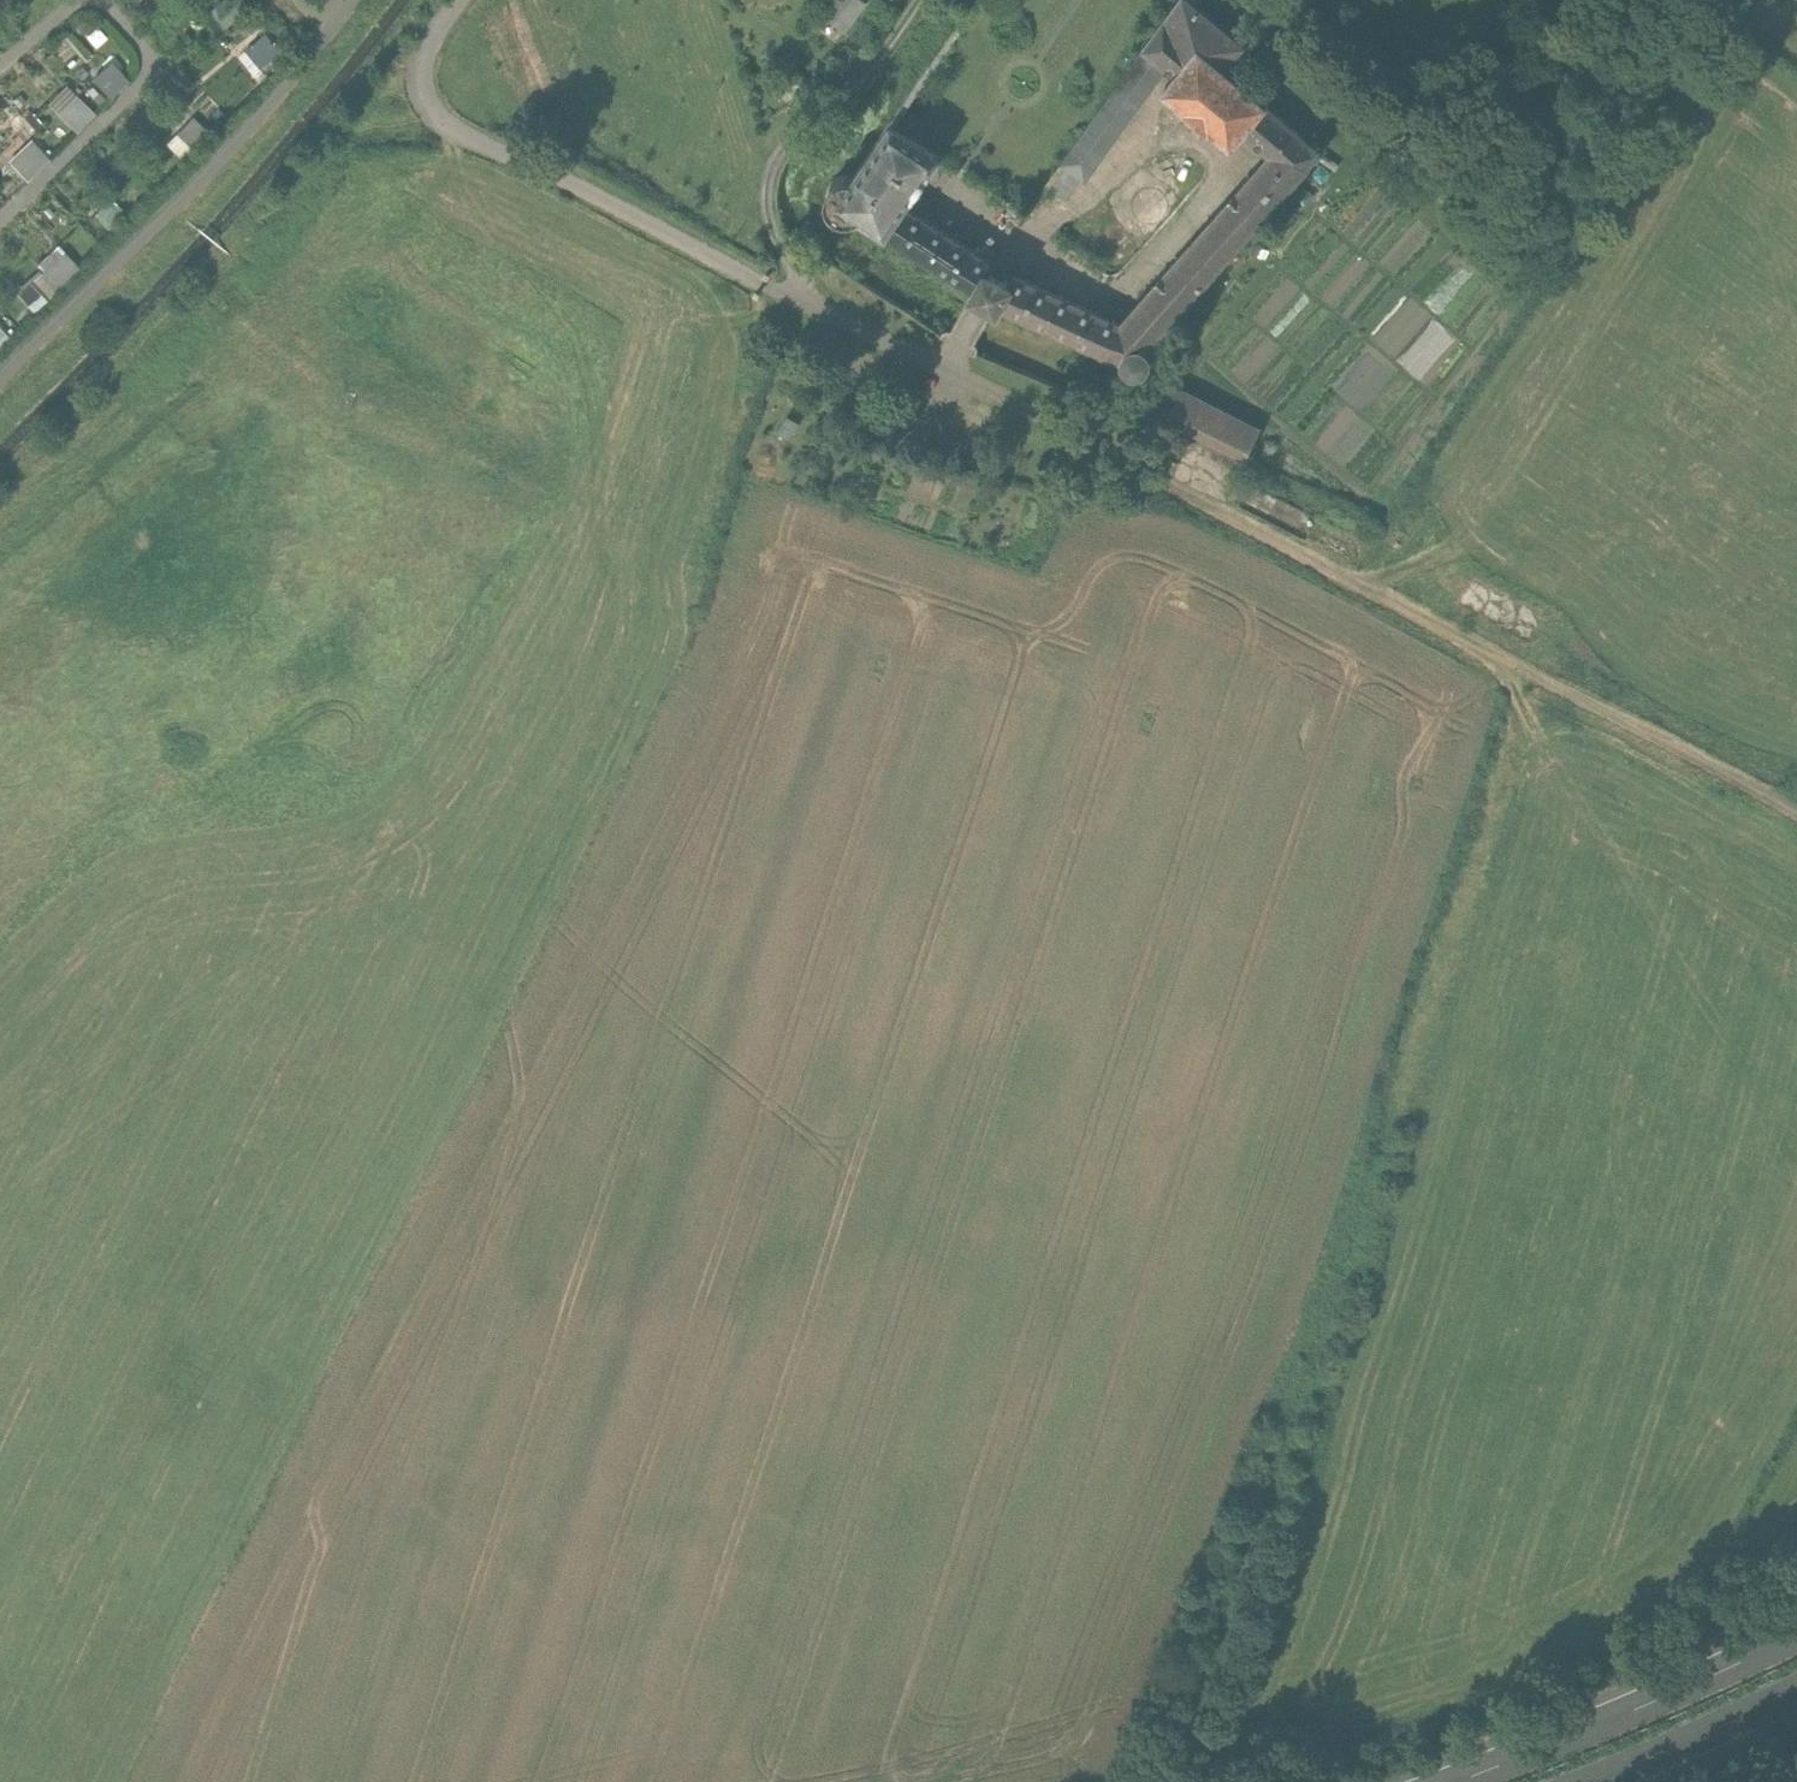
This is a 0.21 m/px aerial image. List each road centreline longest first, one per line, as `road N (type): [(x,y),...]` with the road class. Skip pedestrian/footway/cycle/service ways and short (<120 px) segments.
road 1 (track): [(1514,667),(1380,1057),(1362,1139),(1126,1781)]
road 2 (track): [(1095,446),(1796,814)]
road 3 (track): [(752,271),(544,986)]
road 4 (motorway): [(1796,1638),(1473,1781)]
road 5 (motorway): [(1597,1781),(1796,1693)]

